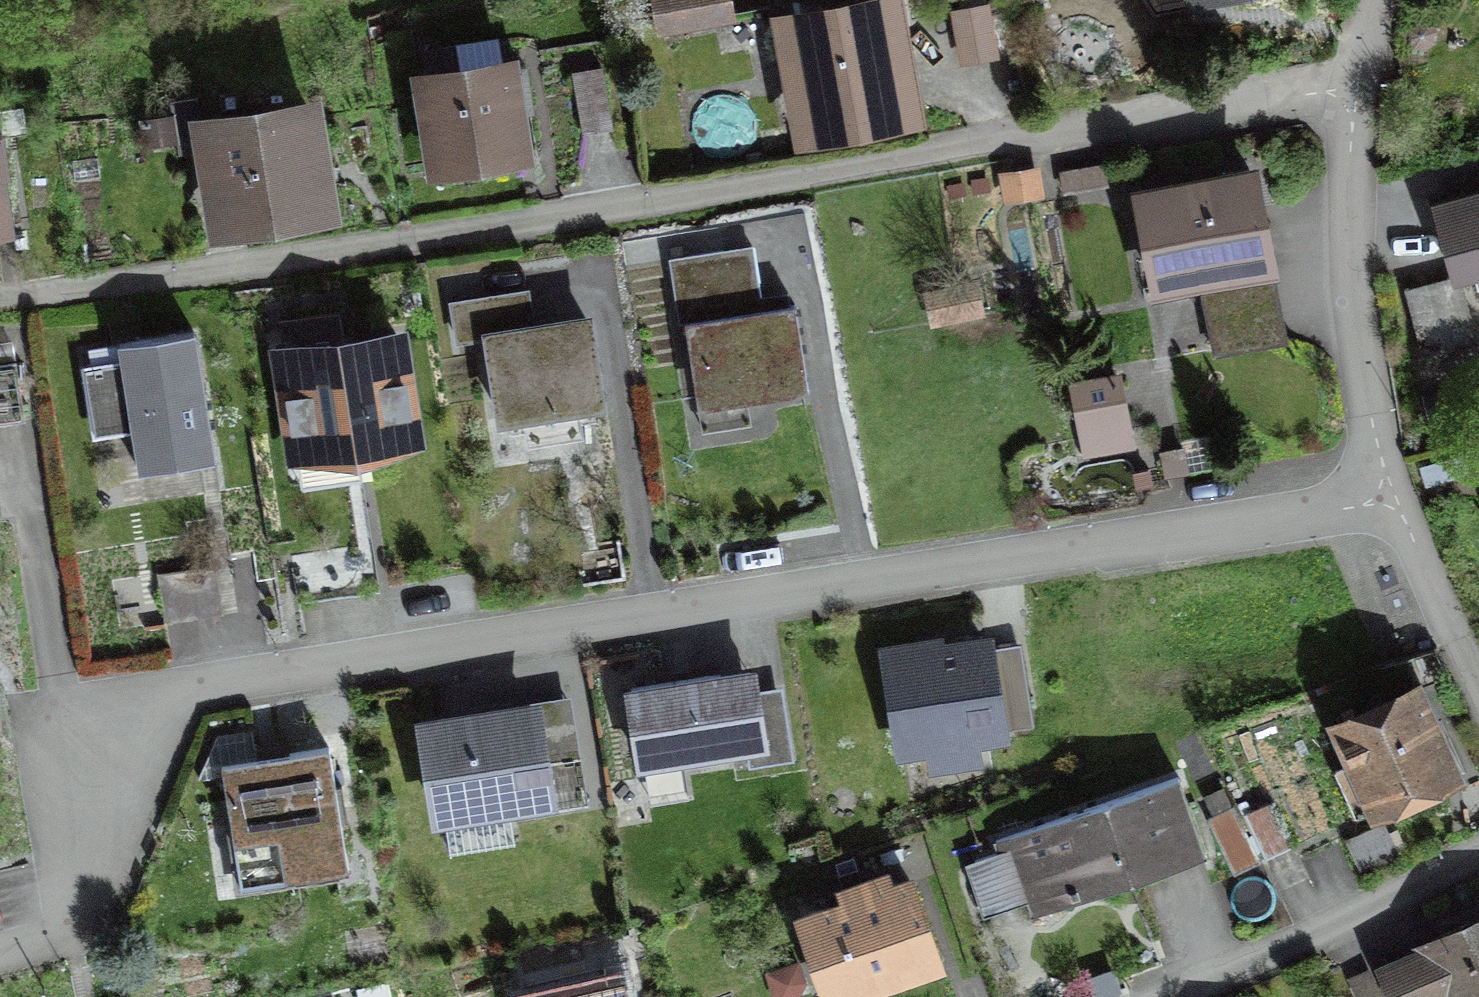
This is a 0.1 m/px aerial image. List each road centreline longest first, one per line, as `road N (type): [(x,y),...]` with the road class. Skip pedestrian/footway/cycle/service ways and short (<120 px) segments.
road 1 (residential): [(70,939),(102,767),(131,722),(163,699),(211,683),(1394,490)]
road 2 (residential): [(1394,490),(1348,274),(1365,0)]
road 3 (residential): [(1171,996),(1478,840)]
road 4 (residential): [(1478,684),(1394,490)]

